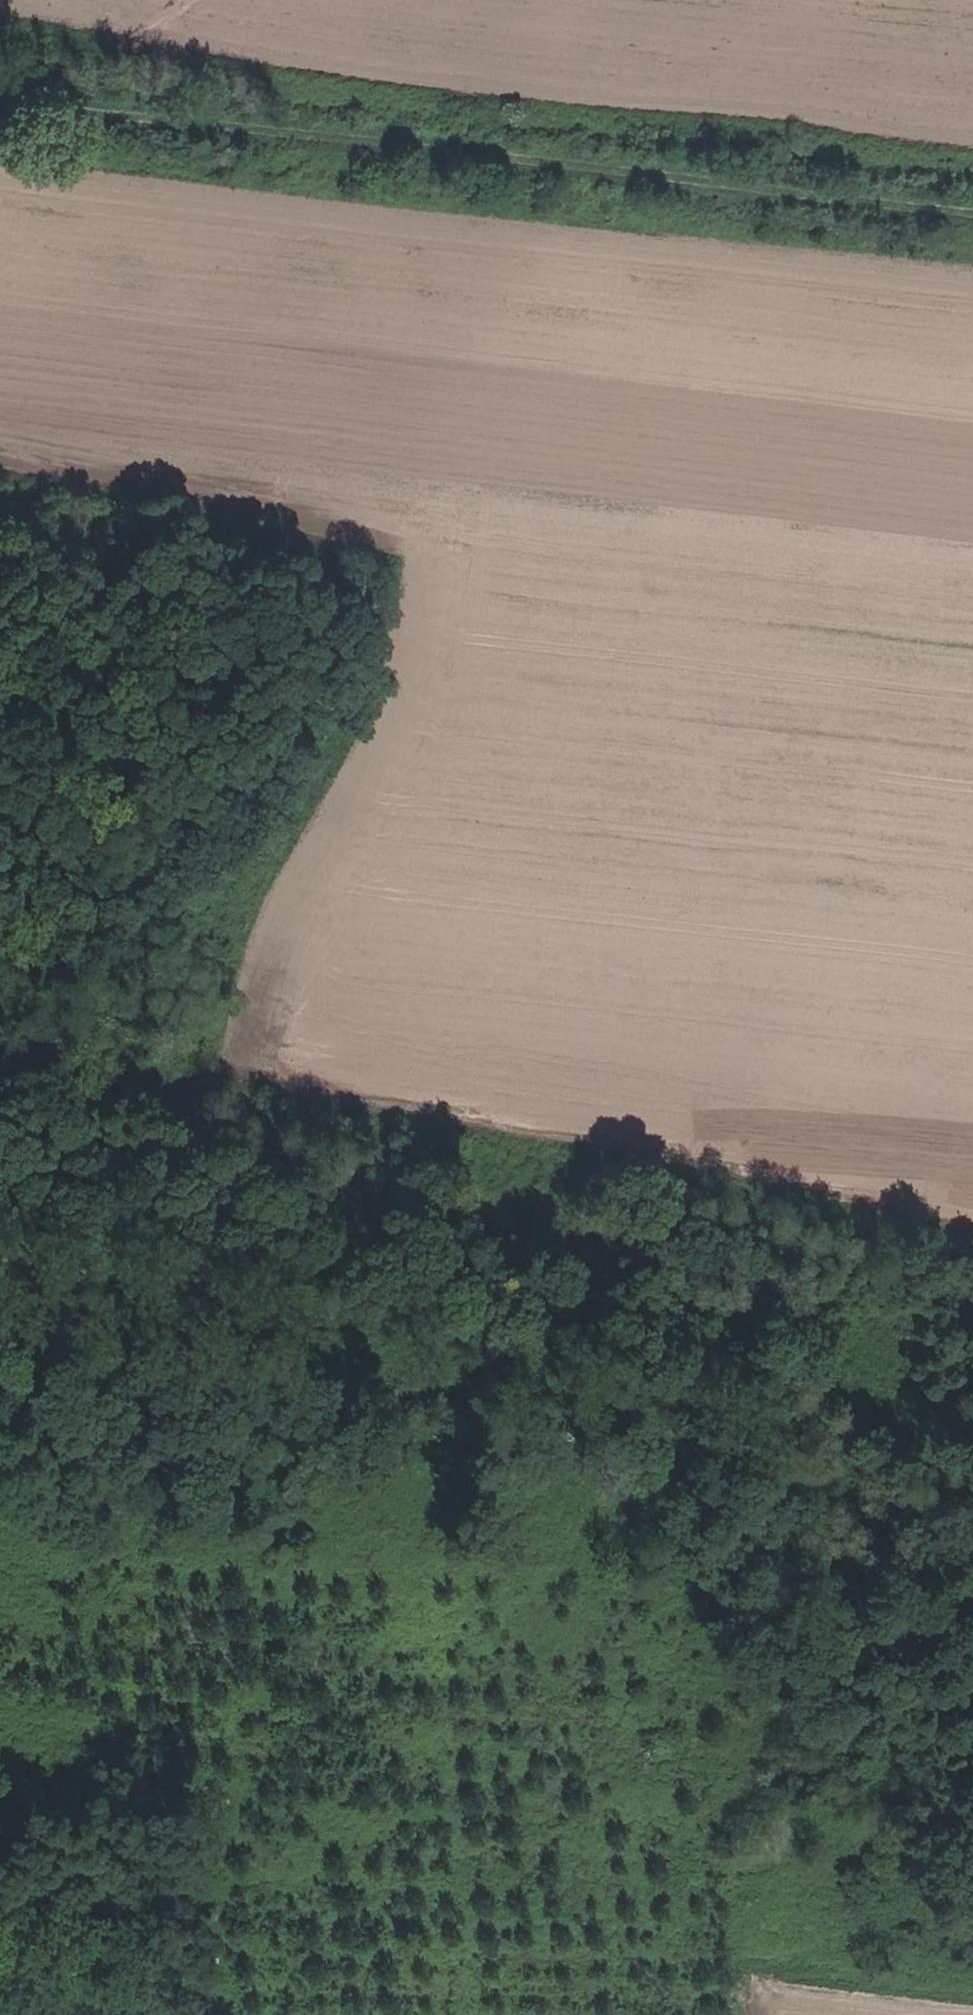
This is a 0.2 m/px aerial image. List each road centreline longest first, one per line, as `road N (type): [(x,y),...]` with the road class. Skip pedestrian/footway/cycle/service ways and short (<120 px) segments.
road 1 (track): [(739,2014),(703,1702)]

